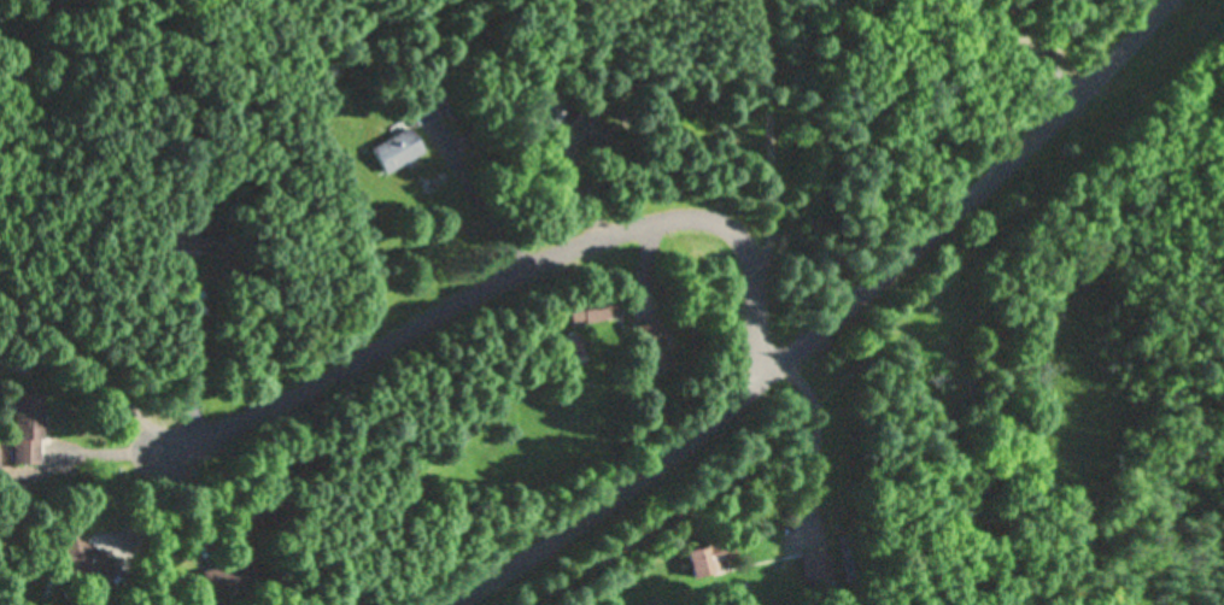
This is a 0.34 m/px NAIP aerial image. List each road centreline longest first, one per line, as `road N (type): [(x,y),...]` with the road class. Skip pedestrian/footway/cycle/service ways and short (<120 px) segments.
road 1 (residential): [(1168,0),(982,206),(609,518),(458,604)]
road 2 (residential): [(765,387),(765,293),(749,237),(718,217),(634,225),(549,254),(183,459)]

